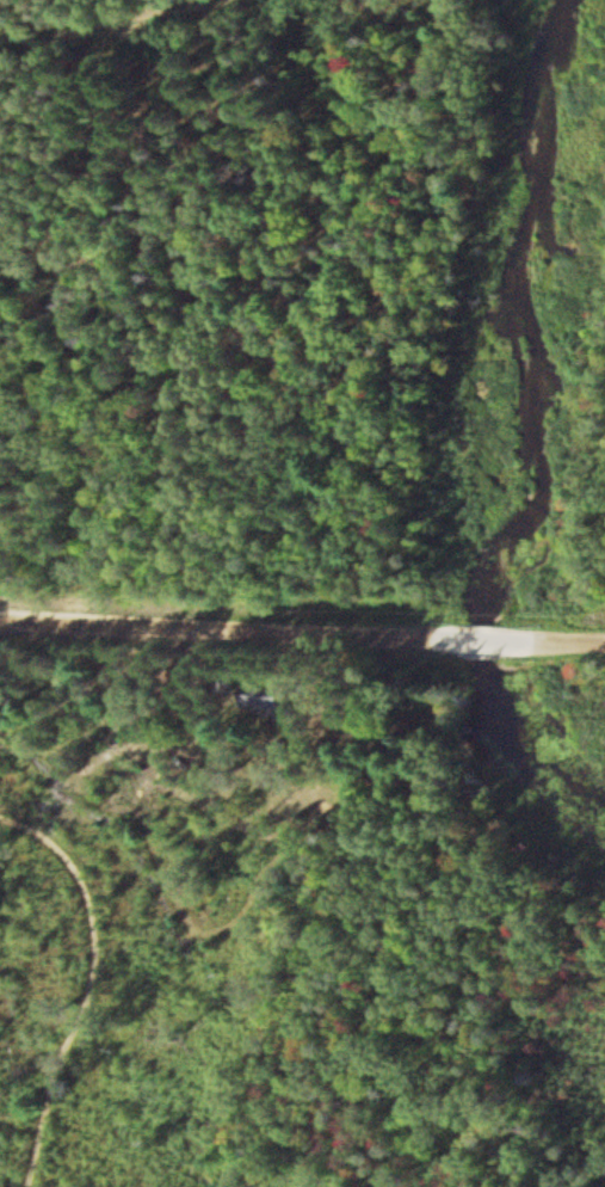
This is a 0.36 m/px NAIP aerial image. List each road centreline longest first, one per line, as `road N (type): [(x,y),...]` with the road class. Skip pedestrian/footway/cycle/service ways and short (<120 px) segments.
road 1 (residential): [(434,640),(0,619)]
road 2 (track): [(0,813),(27,820),(64,869),(81,1020),(30,1186)]

